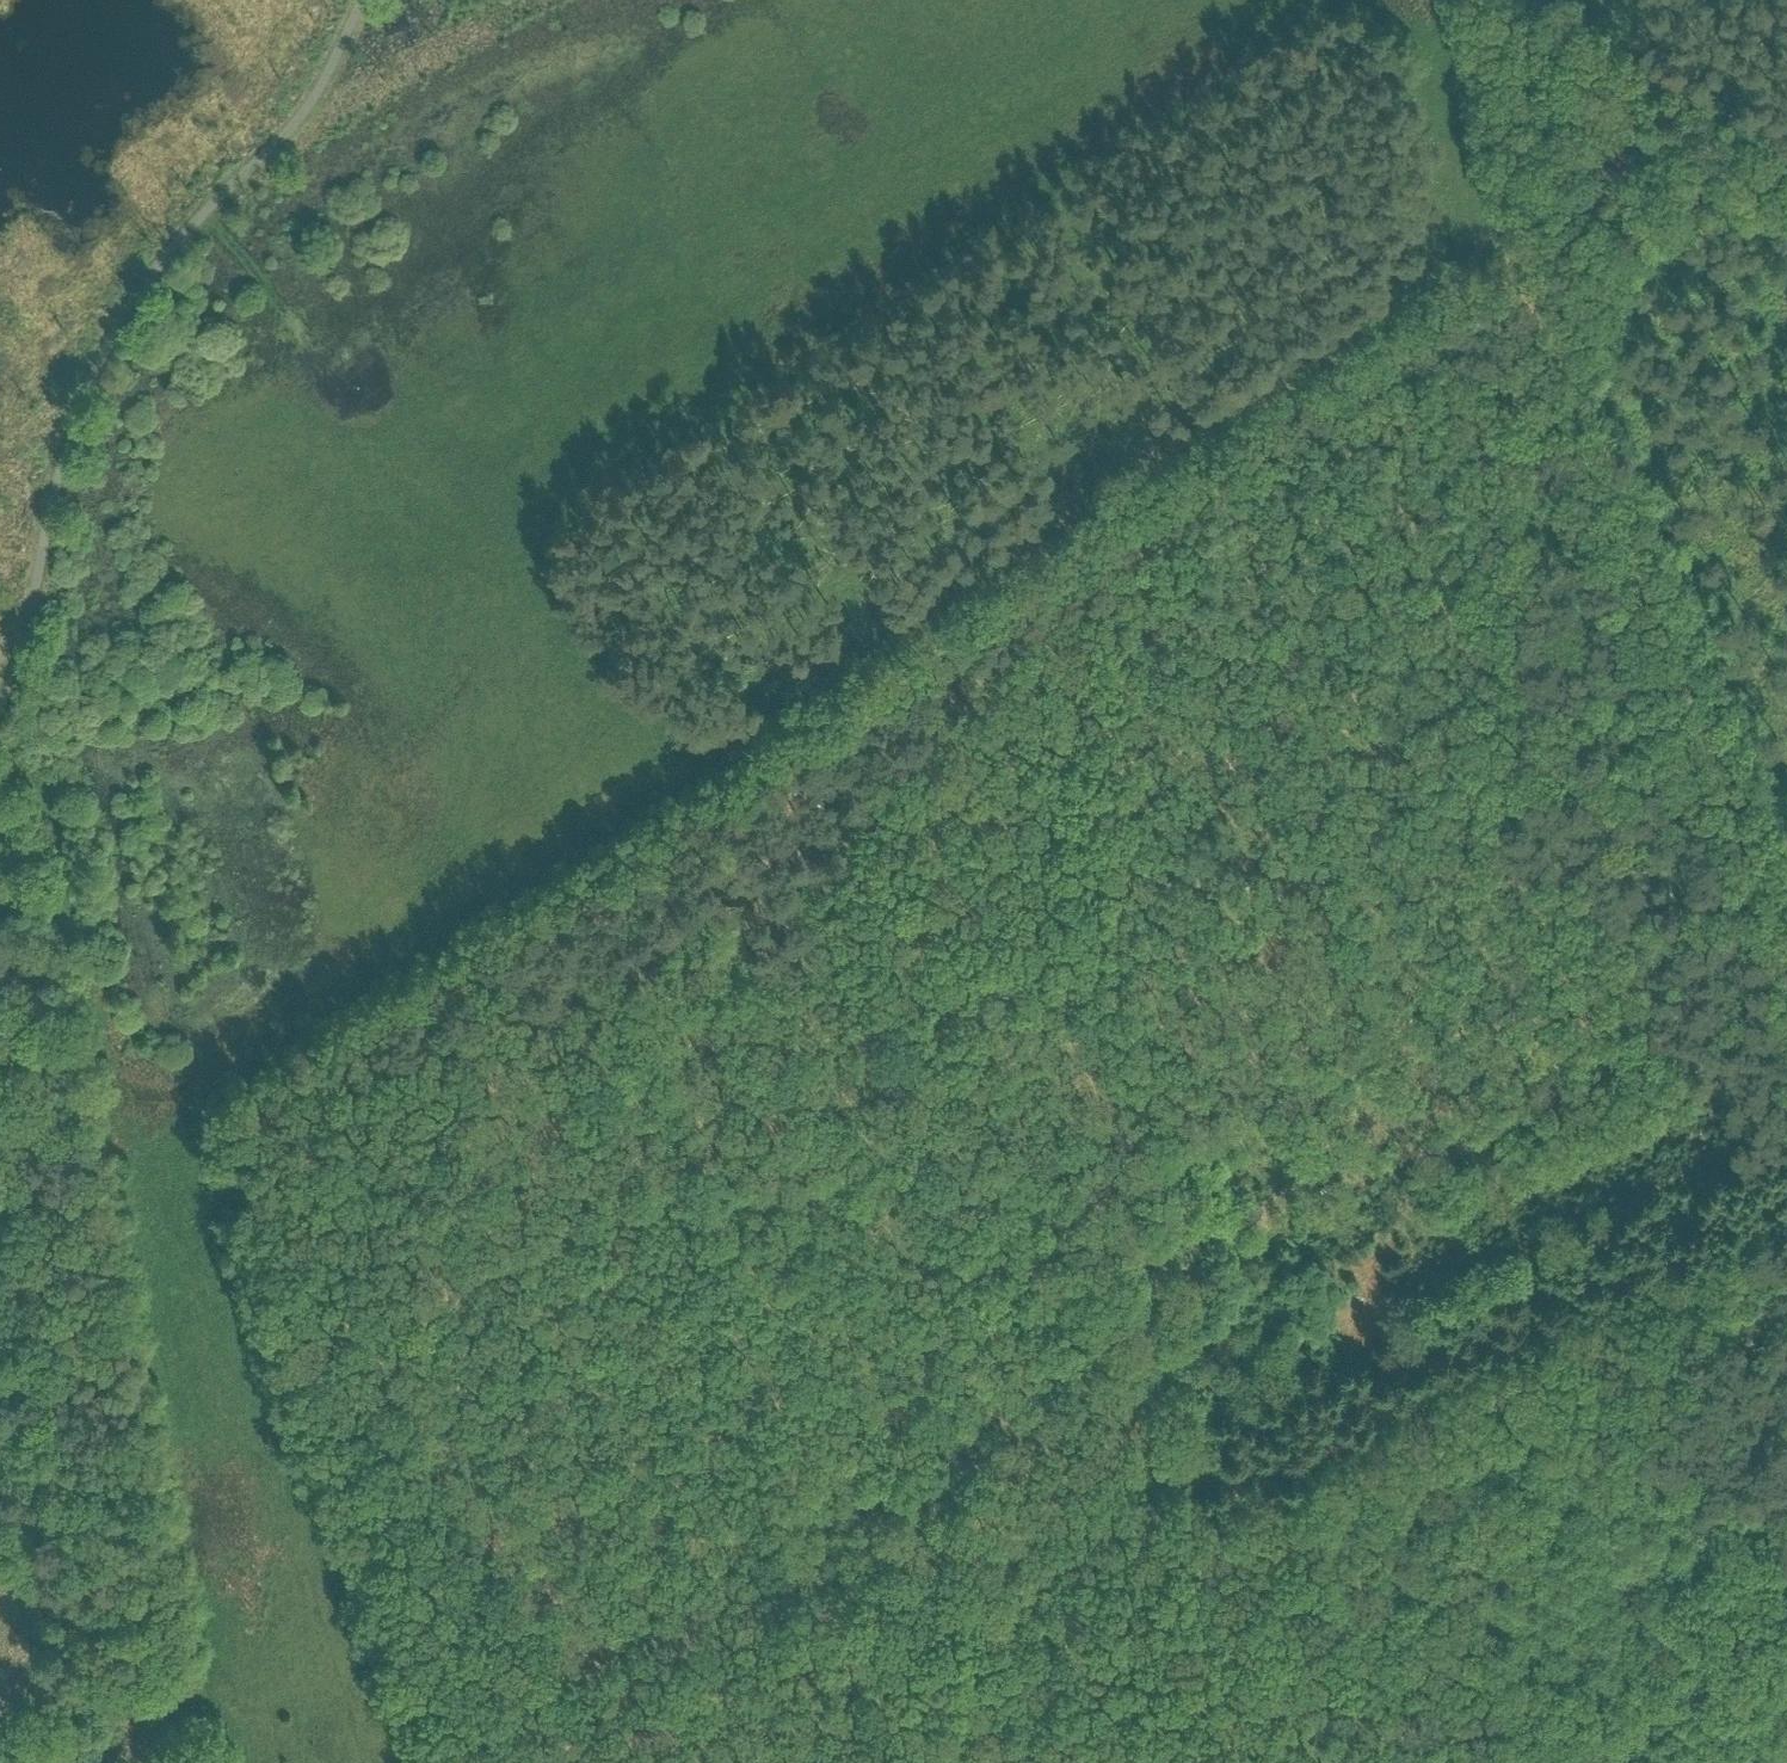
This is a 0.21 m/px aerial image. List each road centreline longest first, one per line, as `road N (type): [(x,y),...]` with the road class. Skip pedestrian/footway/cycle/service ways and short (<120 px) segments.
road 1 (track): [(1515,199),(1786,926)]

